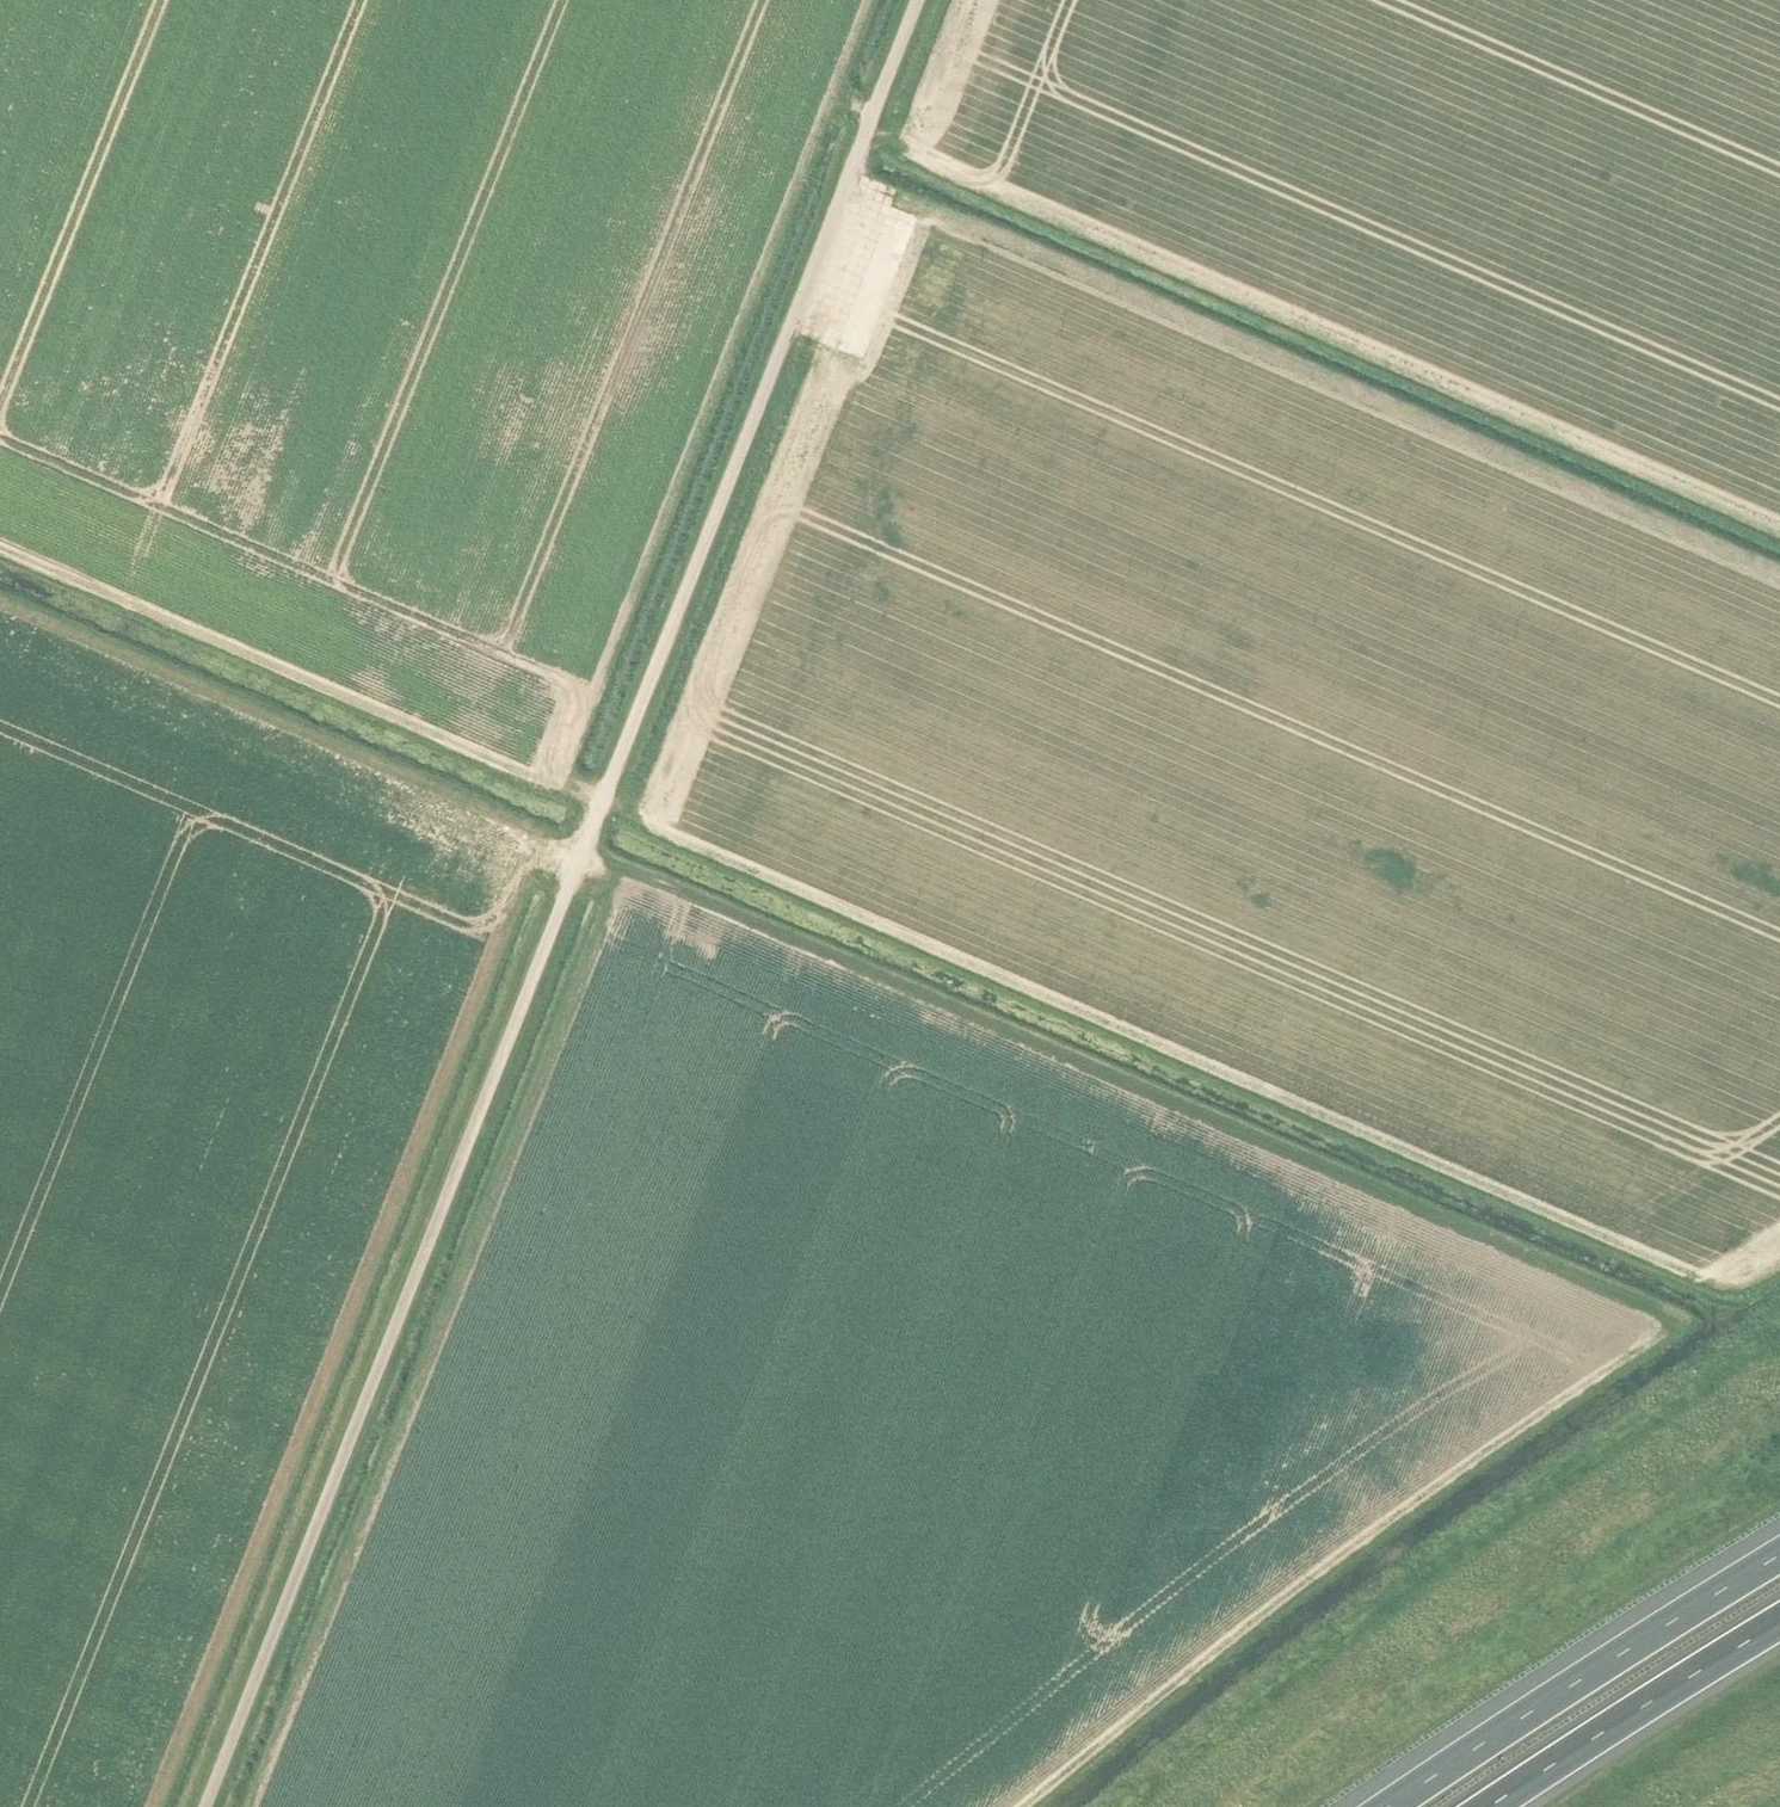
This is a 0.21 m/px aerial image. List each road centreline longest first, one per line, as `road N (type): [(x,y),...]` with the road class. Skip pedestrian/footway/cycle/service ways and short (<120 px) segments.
road 1 (unclassified): [(204,1806),(917,0)]
road 2 (track): [(1657,1310),(439,794)]
road 3 (motorway): [(1779,1555),(1389,1806)]
road 4 (motorway): [(1488,1806),(1779,1621)]
road 5 (track): [(461,742),(736,856)]

